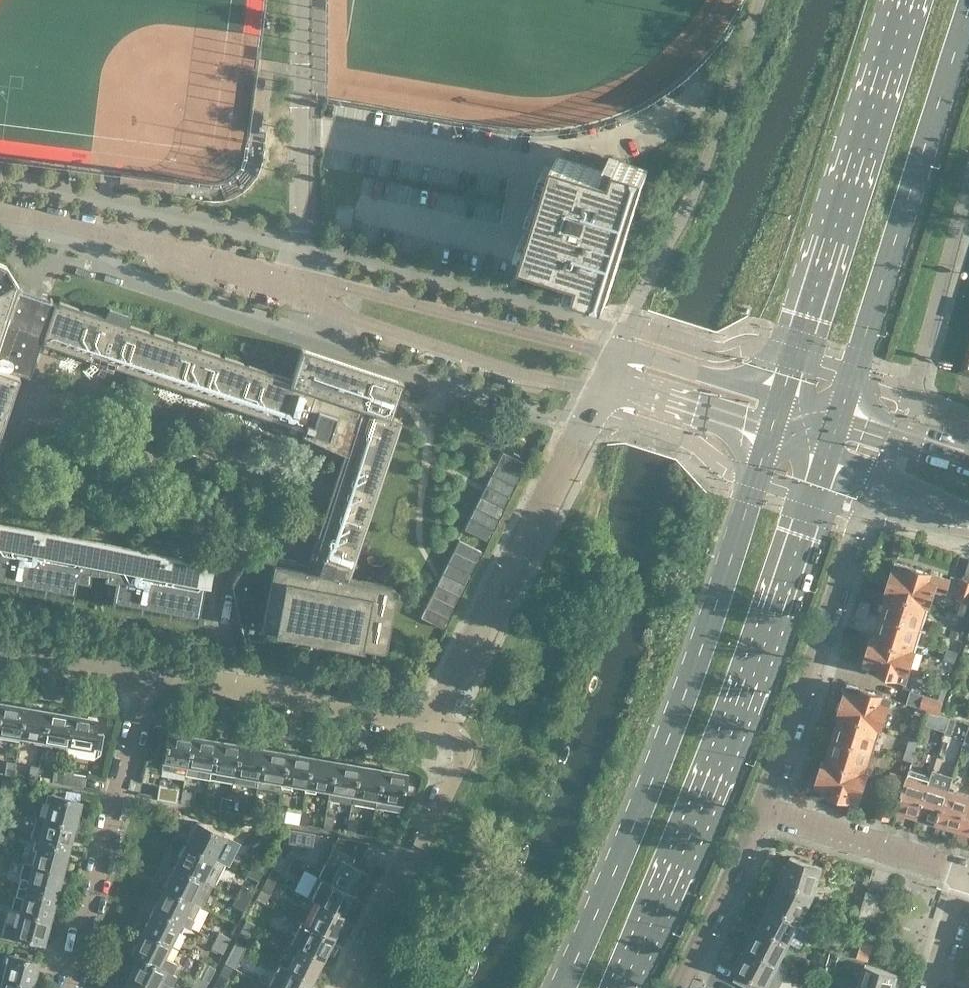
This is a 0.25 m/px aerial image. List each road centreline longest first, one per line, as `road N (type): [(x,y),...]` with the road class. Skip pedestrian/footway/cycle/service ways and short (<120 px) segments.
road 1 (primary): [(769,436),(638,813),(559,987)]
road 2 (primary): [(621,987),(708,789),(826,457)]
road 3 (primary): [(833,424),(968,9)]
road 4 (residential): [(762,807),(862,512),(942,524),(968,509)]
road 5 (primary): [(905,0),(781,400)]
road 6 (residential): [(435,722),(602,383)]
road 7 (residential): [(296,277),(353,319),(519,372),(578,386),(602,383)]
road 8 (residential): [(614,353),(296,277)]
road 9 (residential): [(69,987),(123,782),(140,673)]
road 10 (residential): [(296,277),(0,209)]
road 11 (residential): [(435,722),(460,763),(342,987)]
road 12 (residential): [(435,722),(140,673)]
road 13 (unclassified): [(296,277),(301,0)]
road 14 (residential): [(962,874),(762,807)]
road 15 (residential): [(690,987),(762,807)]
road 16 (residential): [(602,383),(769,436)]
road 17 (residential): [(781,400),(614,353)]
road 18 (tertiary): [(826,457),(968,509)]
road 19 (residential): [(140,673),(0,650)]
road 20 (tertiary): [(968,457),(833,424)]

